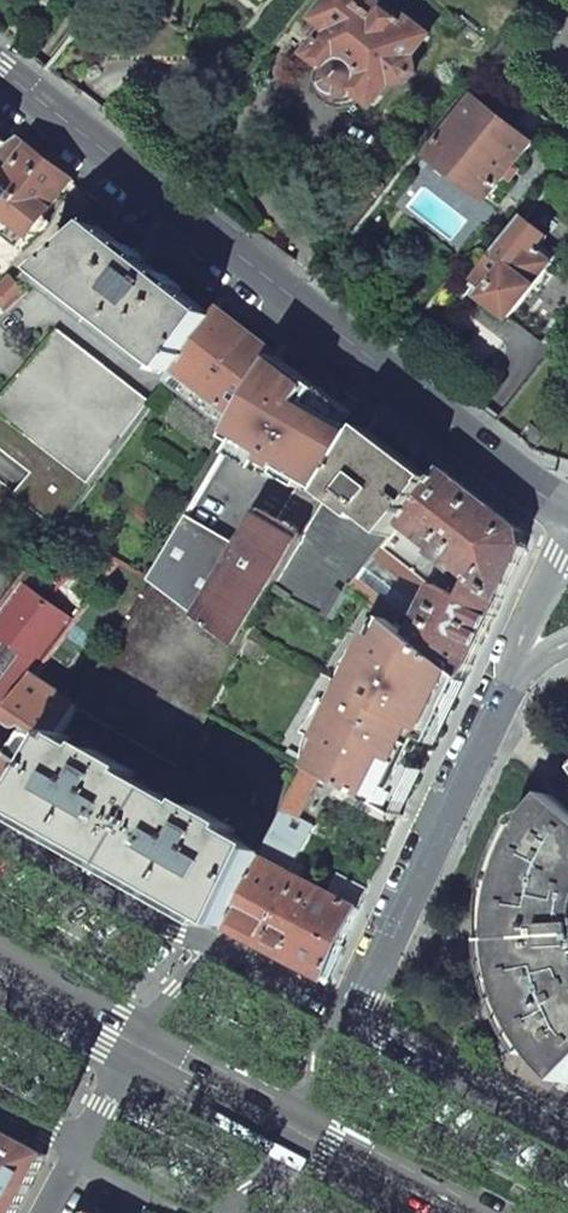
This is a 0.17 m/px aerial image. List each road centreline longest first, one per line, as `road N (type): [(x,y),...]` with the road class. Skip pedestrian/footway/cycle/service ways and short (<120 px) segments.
road 1 (tertiary): [(567,514),(0,66)]
road 2 (residential): [(478,740),(349,1021)]
road 3 (residential): [(567,530),(504,661),(478,740)]
road 4 (residential): [(150,1052),(50,1212)]
road 5 (secondary): [(453,1212),(292,1129)]
road 6 (secondary): [(150,1052),(0,965)]
road 7 (secondary): [(292,1129),(150,1052)]
road 8 (residential): [(478,740),(533,660),(567,642)]
road 9 (residential): [(221,951),(150,1052)]
road 10 (residential): [(292,1129),(349,1021)]

